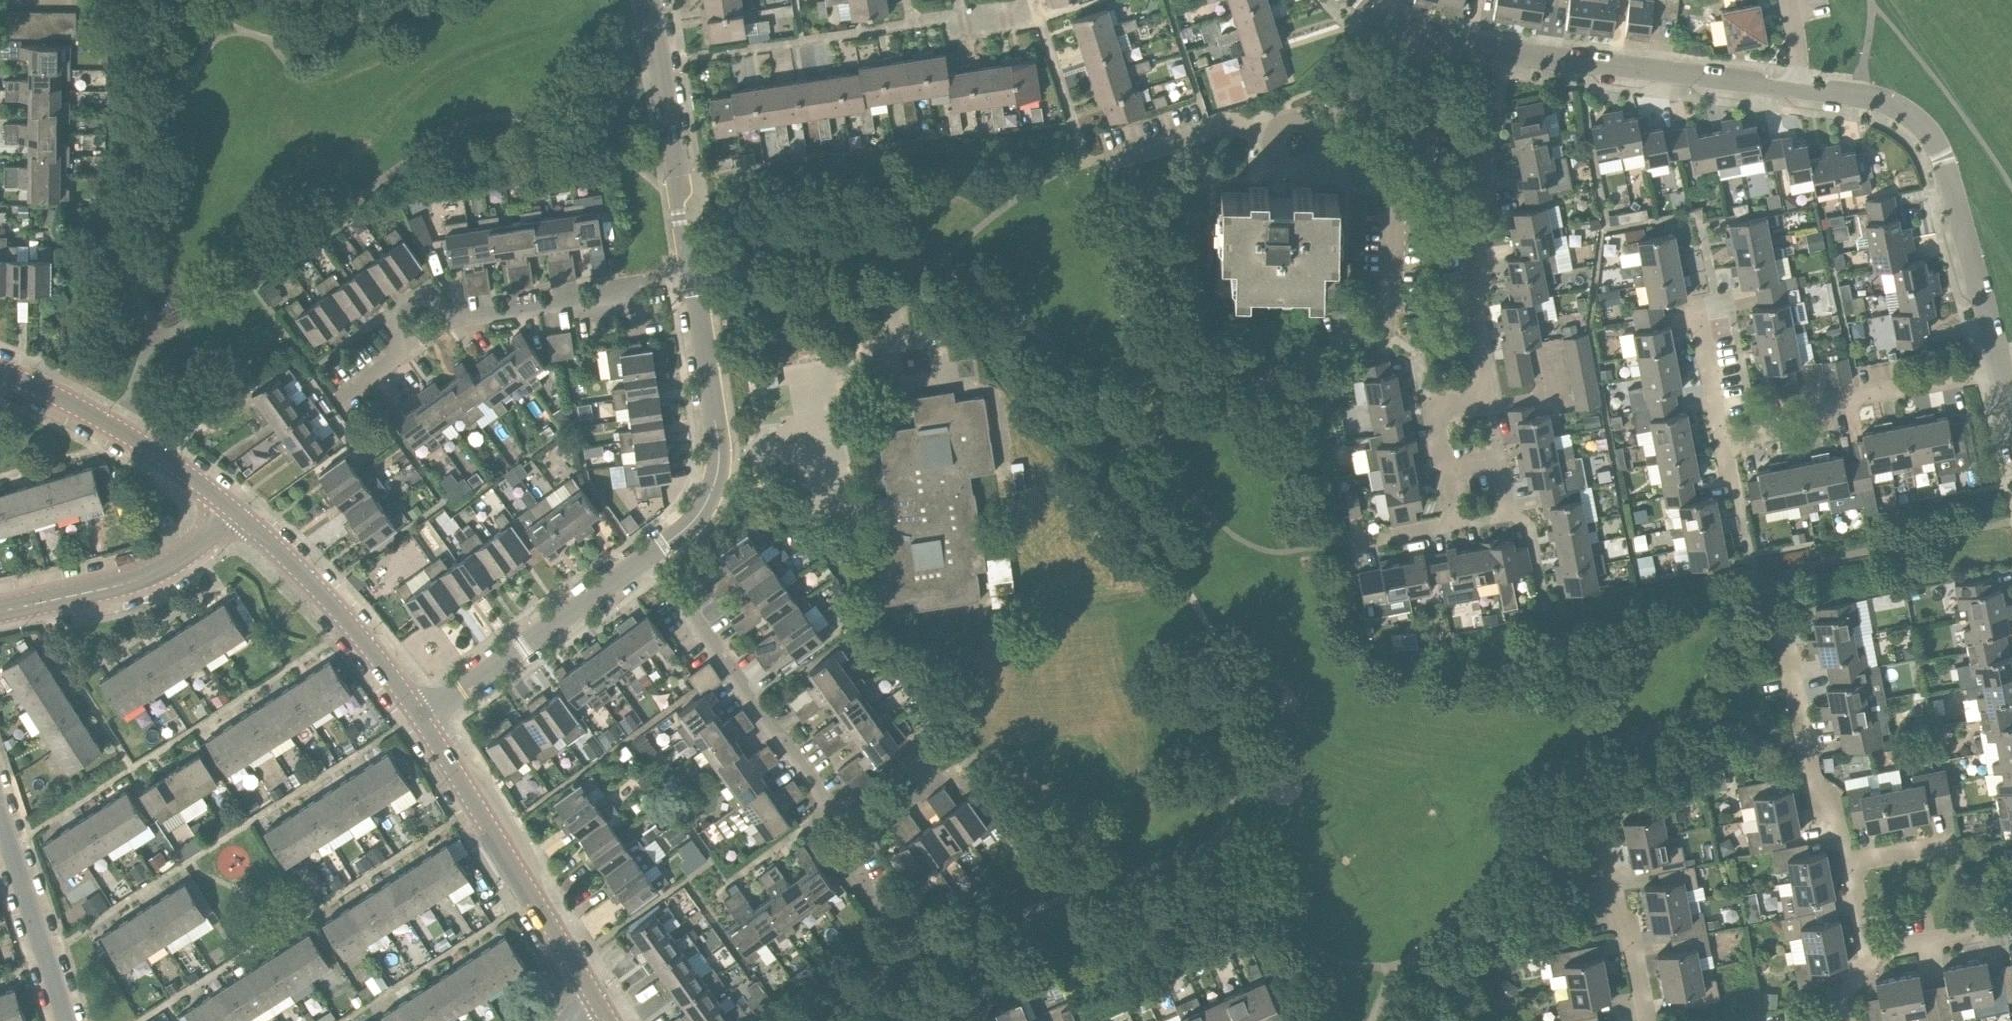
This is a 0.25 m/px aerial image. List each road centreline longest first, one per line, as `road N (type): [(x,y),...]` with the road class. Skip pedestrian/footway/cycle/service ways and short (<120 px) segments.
road 1 (residential): [(692,274),(635,282),(619,296),(453,320),(430,288),(386,320),(407,349),(336,400)]
road 2 (residential): [(1800,89),(1890,103),(1930,133),(1946,165),(2003,368)]
road 3 (residential): [(602,1007),(420,716)]
road 4 (residential): [(648,556),(696,518),(717,472),(692,274)]
road 5 (residential): [(831,805),(648,556)]
road 6 (residential): [(1496,50),(1800,89)]
road 7 (residential): [(1724,442),(1816,425),(1835,403),(2003,368)]
road 8 (residential): [(420,716),(648,556)]
road 9 (residential): [(420,716),(354,629),(234,510)]
road 10 (residential): [(692,274),(651,0)]
road 11 (residential): [(234,510),(134,438),(0,370)]
road 12 (residential): [(1850,864),(1838,804),(1813,787),(1778,609)]
road 13 (residential): [(0,611),(148,577),(193,551),(234,510)]
road 14 (residential): [(1649,1020),(1593,770)]
road 15 (residential): [(1487,408),(1470,289),(1479,188)]
road 16 (residential): [(66,1020),(0,818)]
road 17 (residential): [(1454,525),(1510,514),(1498,457),(1445,467)]
road 18 (residential): [(1125,157),(1228,125),(1274,133)]
road 19 (residential): [(1870,955),(1985,931),(2011,914)]
road 20 (residential): [(1360,0),(1422,39),(1496,50)]
road 21 (residential): [(1724,442),(1700,302)]
road 22 (residential): [(831,805),(857,806),(875,826),(946,777)]
road 23 (residential): [(1479,188),(1496,50)]
road 24 (residential): [(727,881),(831,805)]
road 25 (residential): [(1393,309),(1395,188)]

